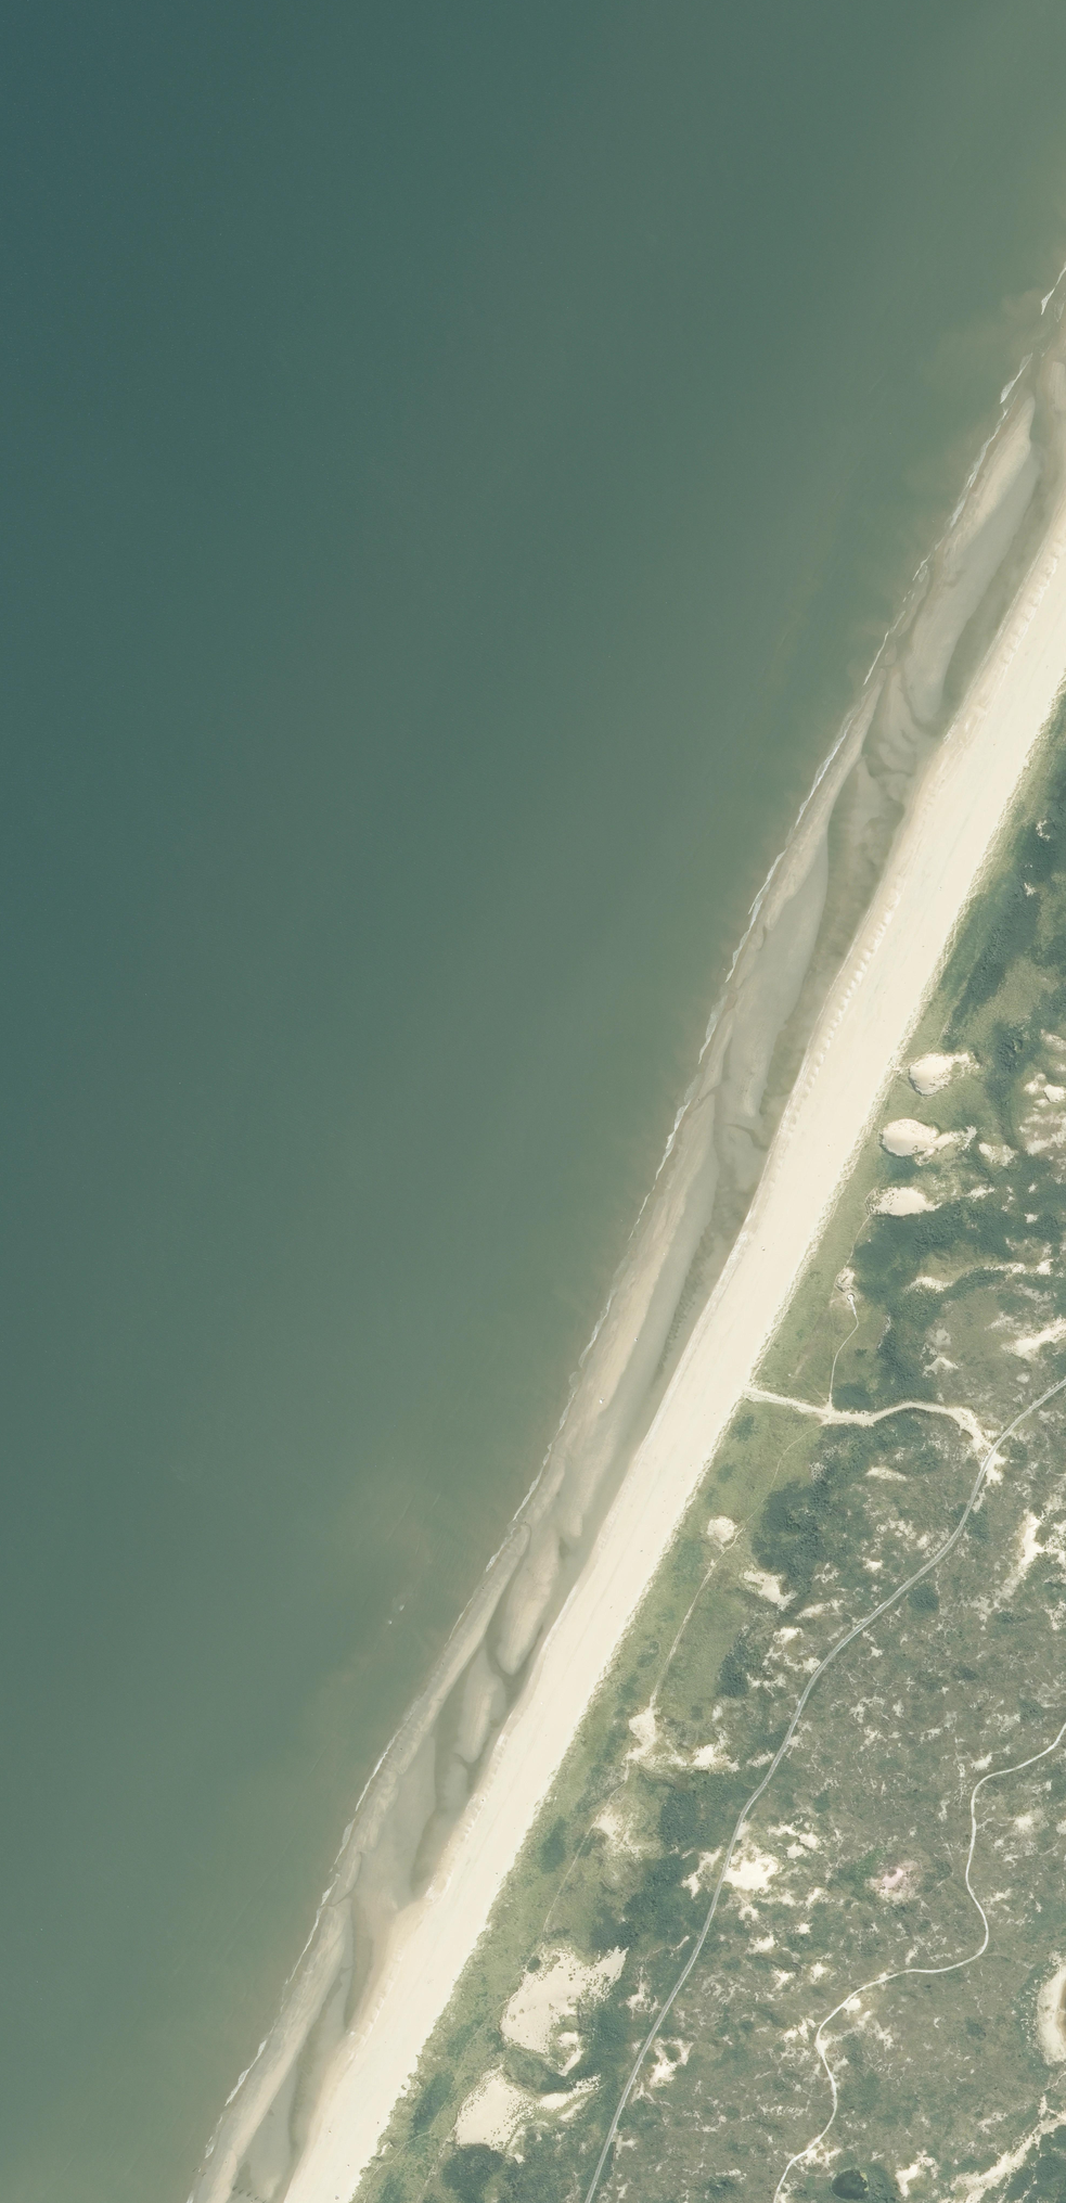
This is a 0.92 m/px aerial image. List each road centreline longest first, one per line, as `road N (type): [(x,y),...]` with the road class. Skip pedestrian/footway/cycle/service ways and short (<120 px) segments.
road 1 (track): [(775,2202),(789,2166),(835,2112),(821,2027),(862,1988),(905,1972),(953,1967),(982,1951),(986,1924),(967,1878),(975,1789),(1045,1752),(1065,1724)]

